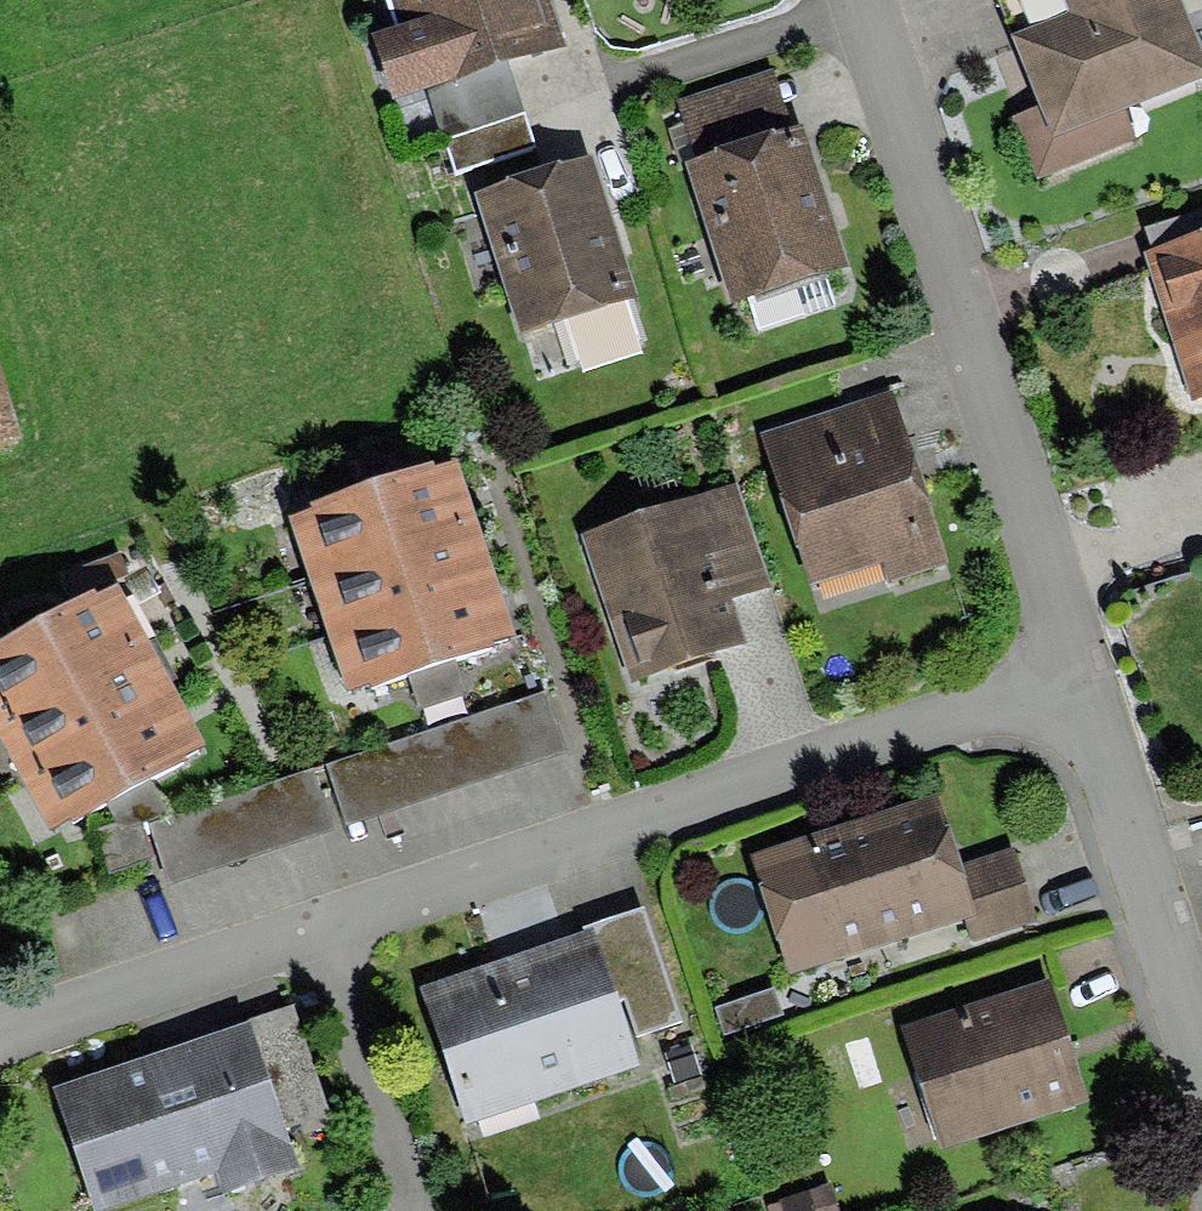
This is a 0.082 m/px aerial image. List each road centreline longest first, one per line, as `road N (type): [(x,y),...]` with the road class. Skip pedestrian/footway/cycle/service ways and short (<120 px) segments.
road 1 (residential): [(320,925),(1076,668)]
road 2 (residential): [(1076,668),(870,0)]
road 3 (residential): [(1201,1053),(1076,668)]
road 4 (residential): [(0,1036),(320,925)]
road 5 (residential): [(320,925),(415,1210)]

